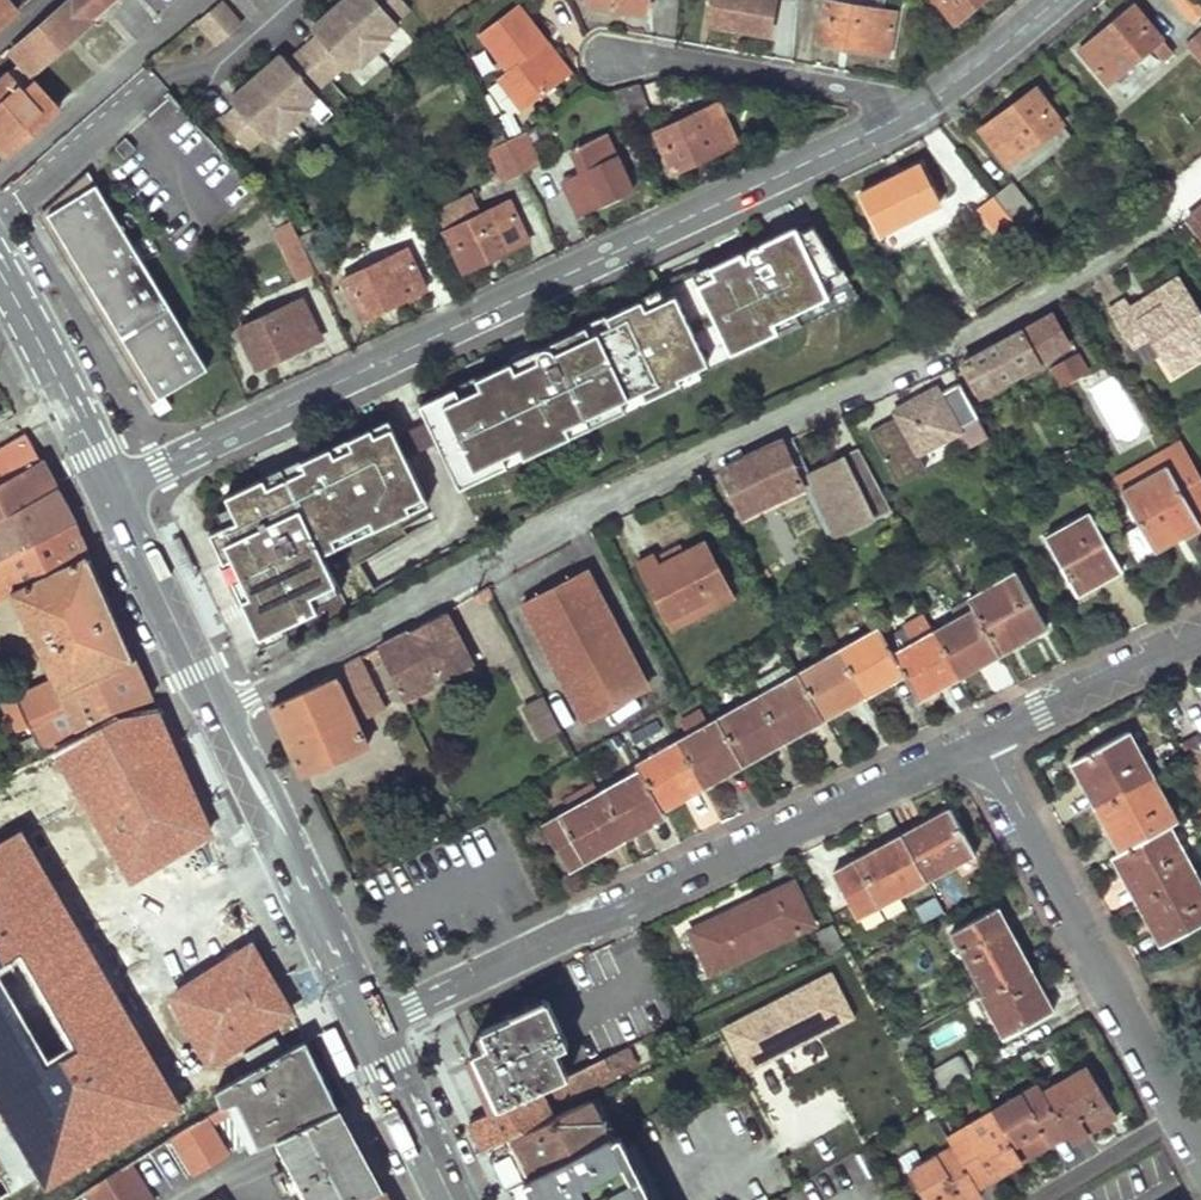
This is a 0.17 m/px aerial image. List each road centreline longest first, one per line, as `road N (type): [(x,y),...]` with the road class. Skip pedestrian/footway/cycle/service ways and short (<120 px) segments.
road 1 (residential): [(218,711),(585,510),(1060,295),(1200,189)]
road 2 (residential): [(110,493),(905,114)]
road 3 (residential): [(371,1024),(674,891),(978,741)]
road 4 (residential): [(978,741),(1177,1106)]
road 5 (secondary): [(218,711),(371,1024)]
road 6 (residential): [(613,57),(665,55),(886,98),(905,114)]
road 7 (residential): [(978,741),(1200,636)]
road 8 (secondary): [(0,274),(110,493)]
road 9 (secondary): [(110,493),(218,711)]
road 10 (secondary): [(371,1024),(453,1199)]
road 11 (residential): [(905,114),(1059,0)]
road 12 (residential): [(1177,1106),(1018,1199)]

